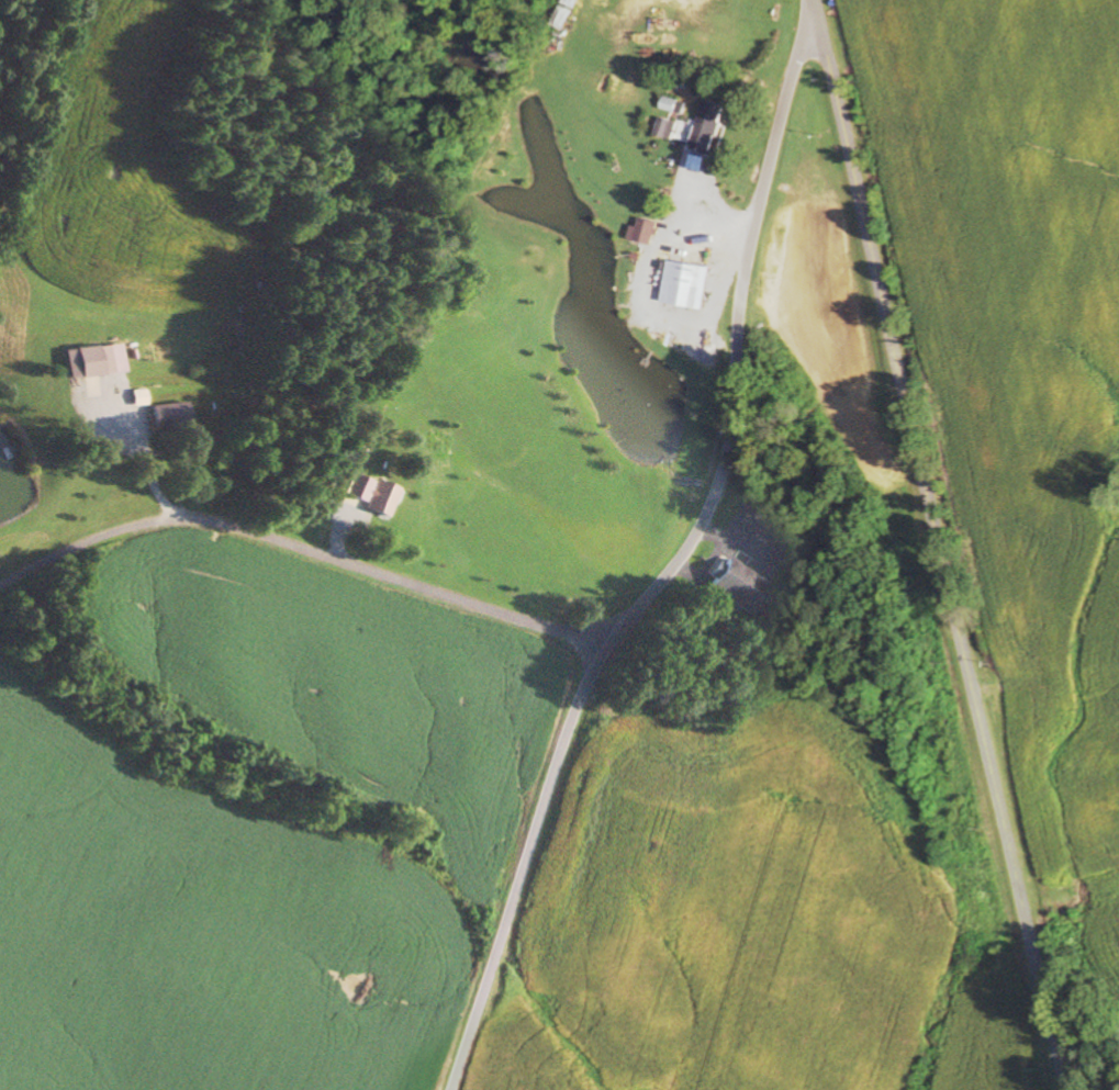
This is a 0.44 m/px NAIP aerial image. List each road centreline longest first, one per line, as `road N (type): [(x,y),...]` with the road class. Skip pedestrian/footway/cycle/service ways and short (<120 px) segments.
road 1 (tertiary): [(454,1089),(585,698),(611,648),(690,550),(717,491),(774,155),(803,48),(823,23)]
road 2 (secondary): [(1069,1089),(817,0)]
road 3 (residential): [(646,606),(609,628),(556,628),(234,527),(183,520),(131,526),(0,589)]

